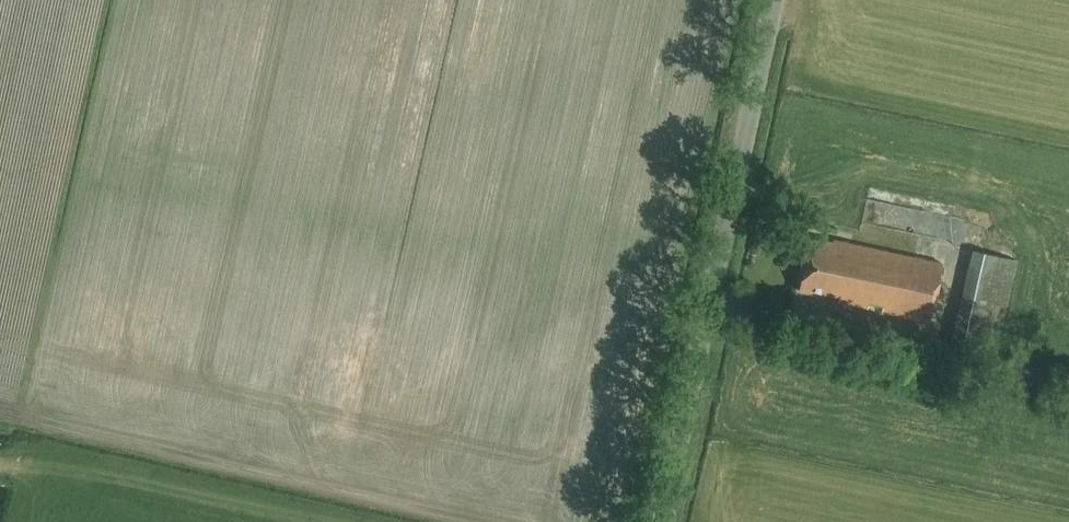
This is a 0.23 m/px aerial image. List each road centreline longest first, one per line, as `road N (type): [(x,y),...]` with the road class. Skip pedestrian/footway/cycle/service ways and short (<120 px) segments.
road 1 (unclassified): [(660,521),(773,0)]

